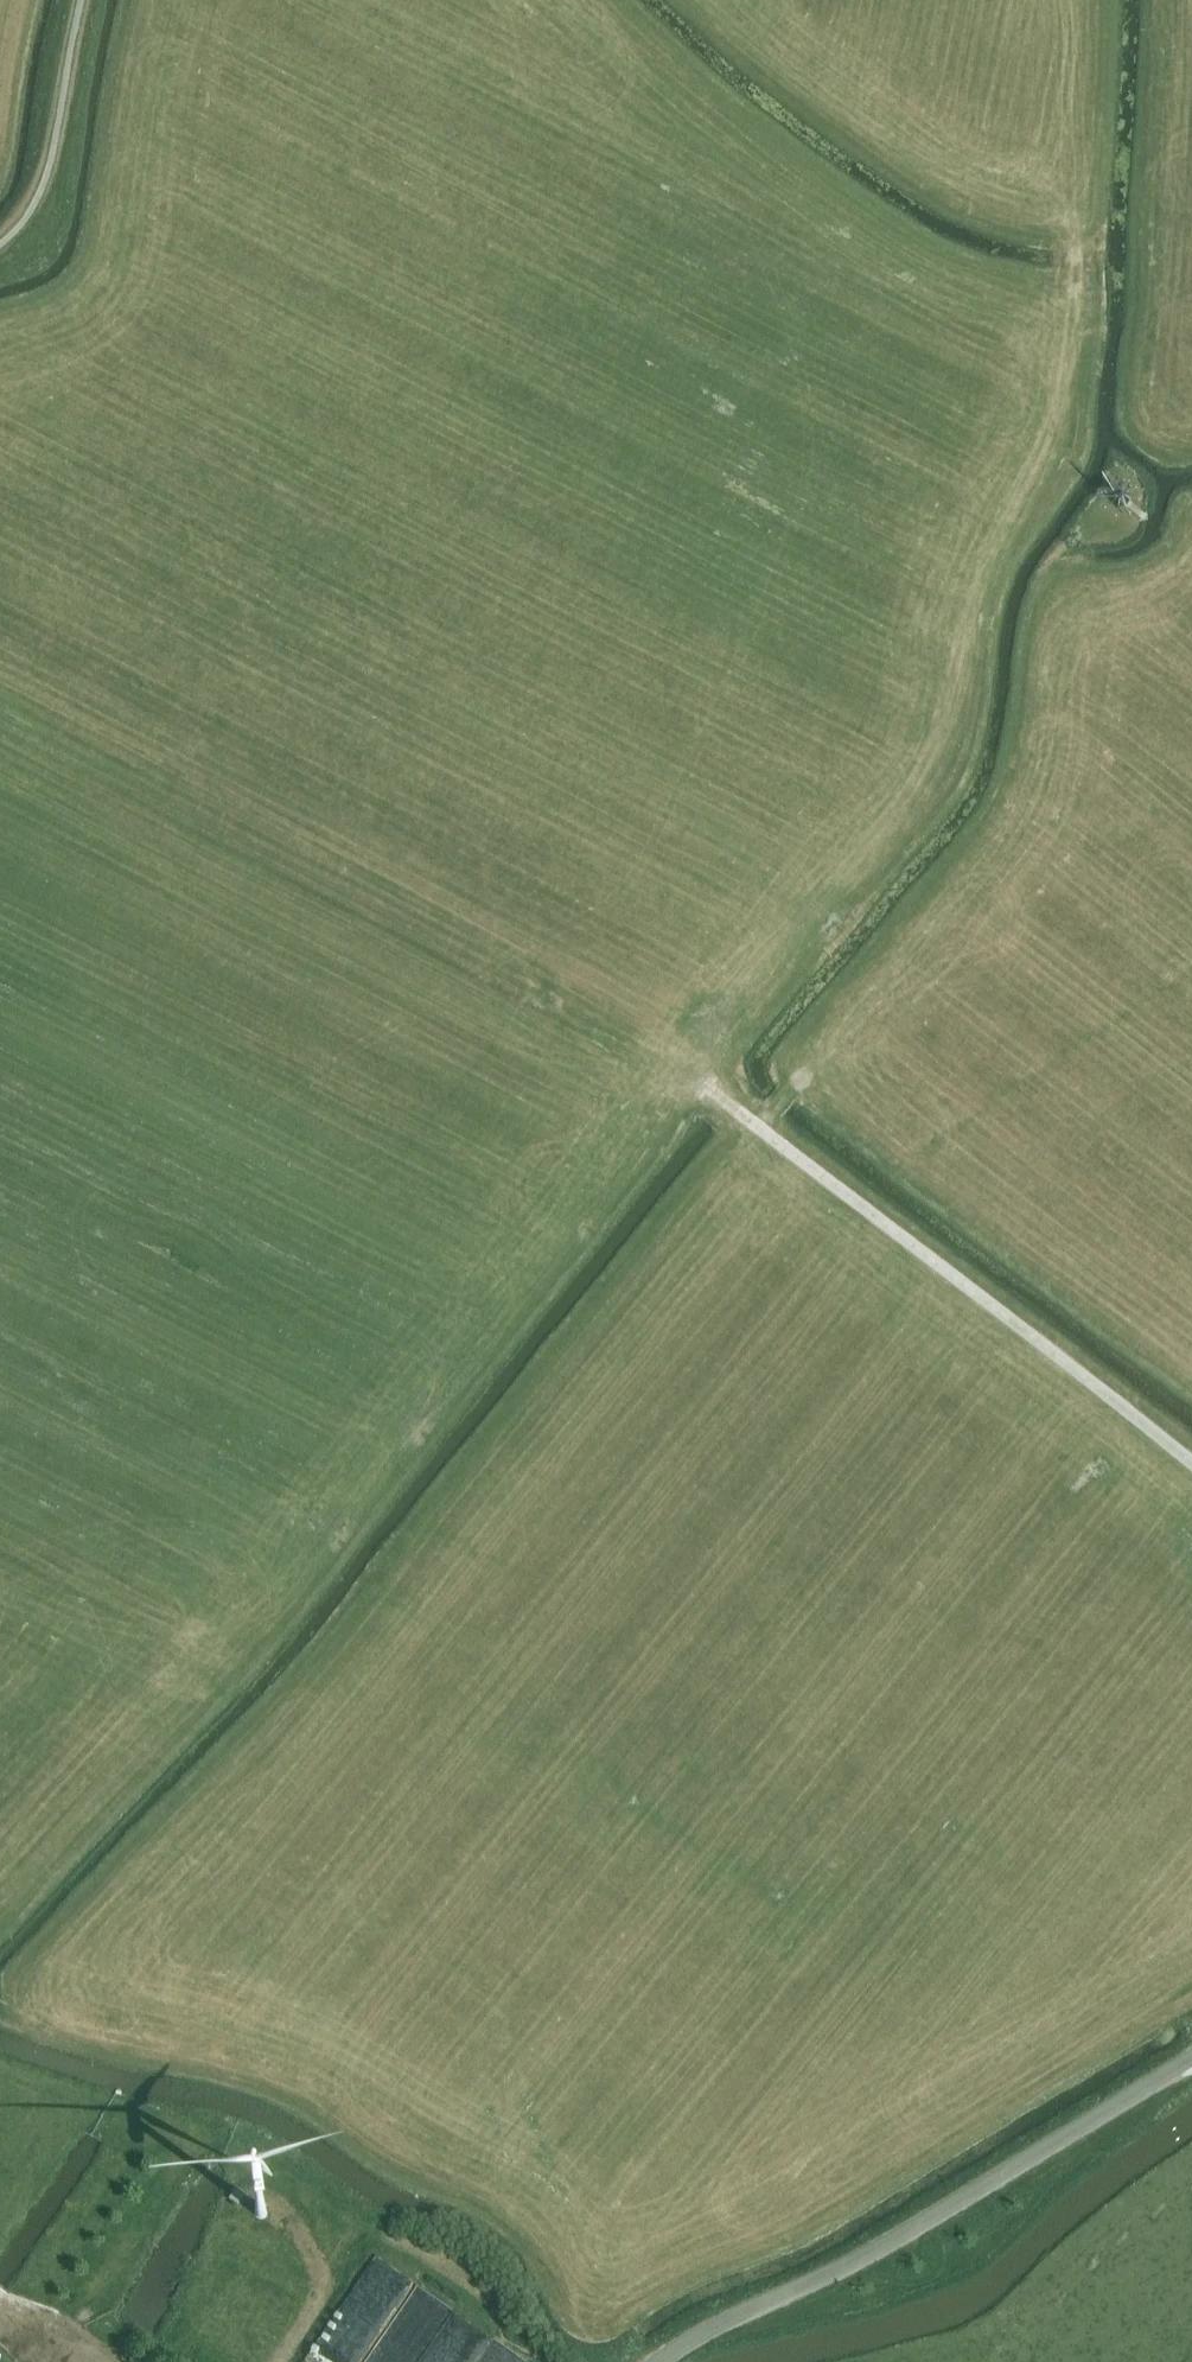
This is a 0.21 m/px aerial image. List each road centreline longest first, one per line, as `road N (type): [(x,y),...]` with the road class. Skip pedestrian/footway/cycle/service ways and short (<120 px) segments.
road 1 (tertiary): [(663,2361),(925,2222),(1191,2059)]

